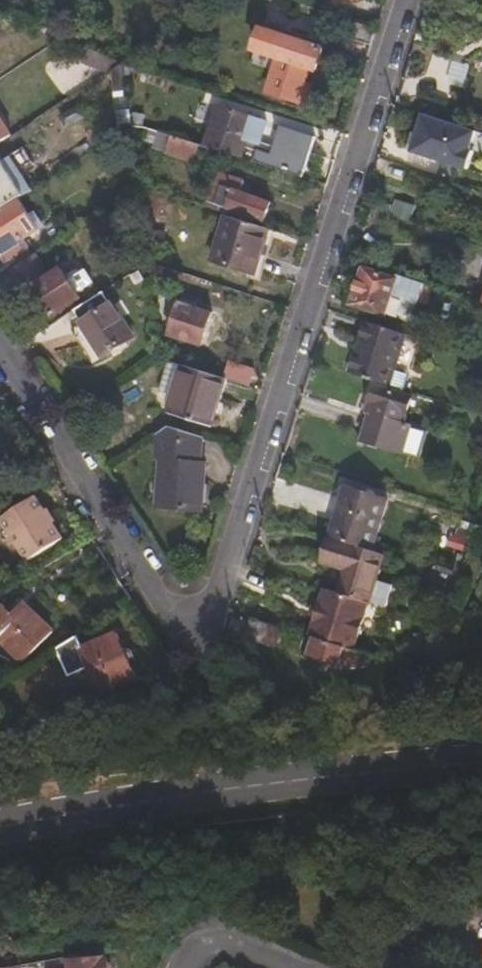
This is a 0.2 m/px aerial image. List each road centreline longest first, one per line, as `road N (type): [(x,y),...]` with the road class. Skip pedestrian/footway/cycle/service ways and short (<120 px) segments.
road 1 (residential): [(408,0),(222,587),(204,612),(174,613),(145,591),(0,353)]
road 2 (secondary): [(481,747),(0,828)]

